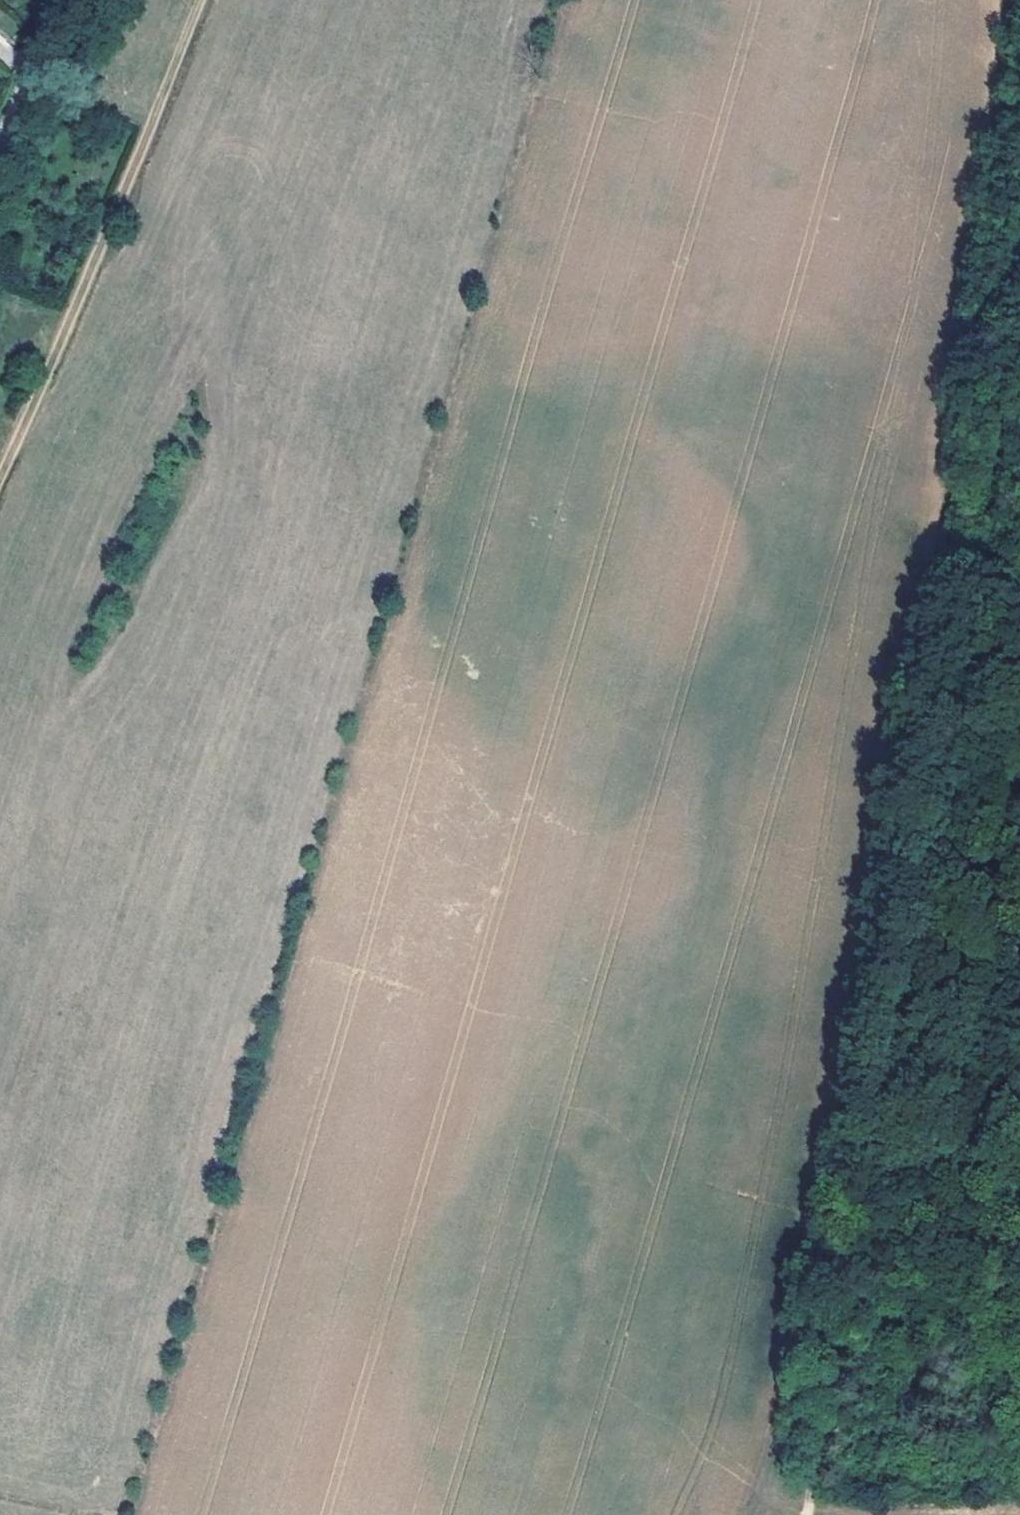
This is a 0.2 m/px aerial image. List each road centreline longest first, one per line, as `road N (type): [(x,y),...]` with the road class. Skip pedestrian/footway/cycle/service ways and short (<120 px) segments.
road 1 (track): [(806,1514),(1019,314)]
road 2 (track): [(0,489),(199,0)]
road 3 (residential): [(0,148),(62,0)]

